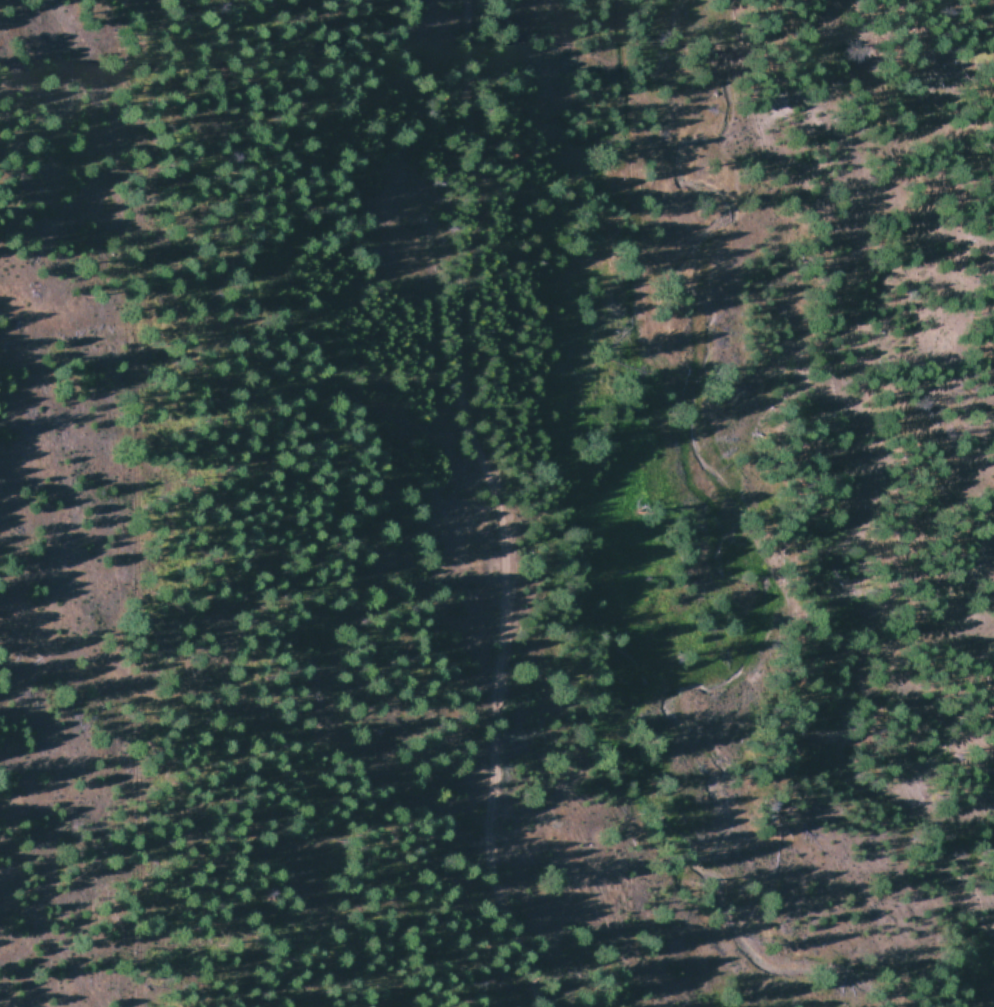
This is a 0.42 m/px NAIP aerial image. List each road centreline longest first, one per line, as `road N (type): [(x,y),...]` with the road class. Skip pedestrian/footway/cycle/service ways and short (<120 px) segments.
road 1 (track): [(647,0),(658,412),(539,592),(520,700),(550,922),(570,1006)]

